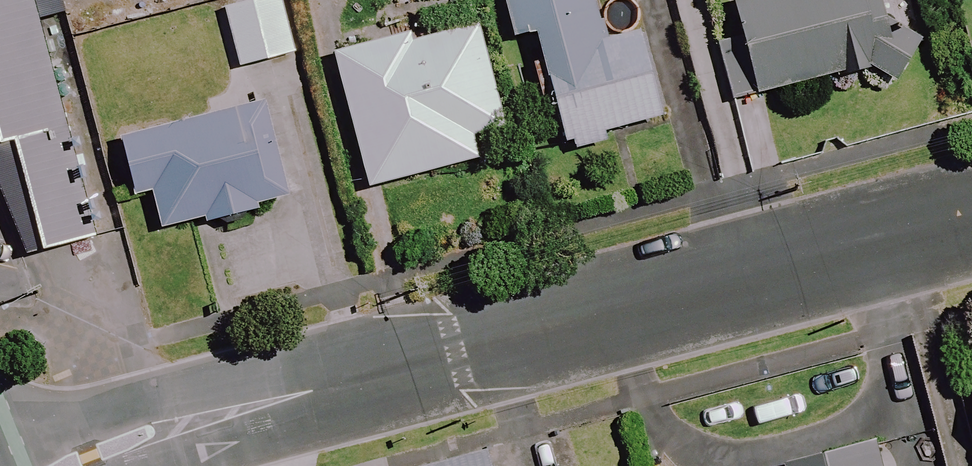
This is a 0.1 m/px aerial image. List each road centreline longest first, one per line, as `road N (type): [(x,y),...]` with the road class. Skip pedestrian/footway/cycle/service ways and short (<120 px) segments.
road 1 (residential): [(33,465),(971,217)]

